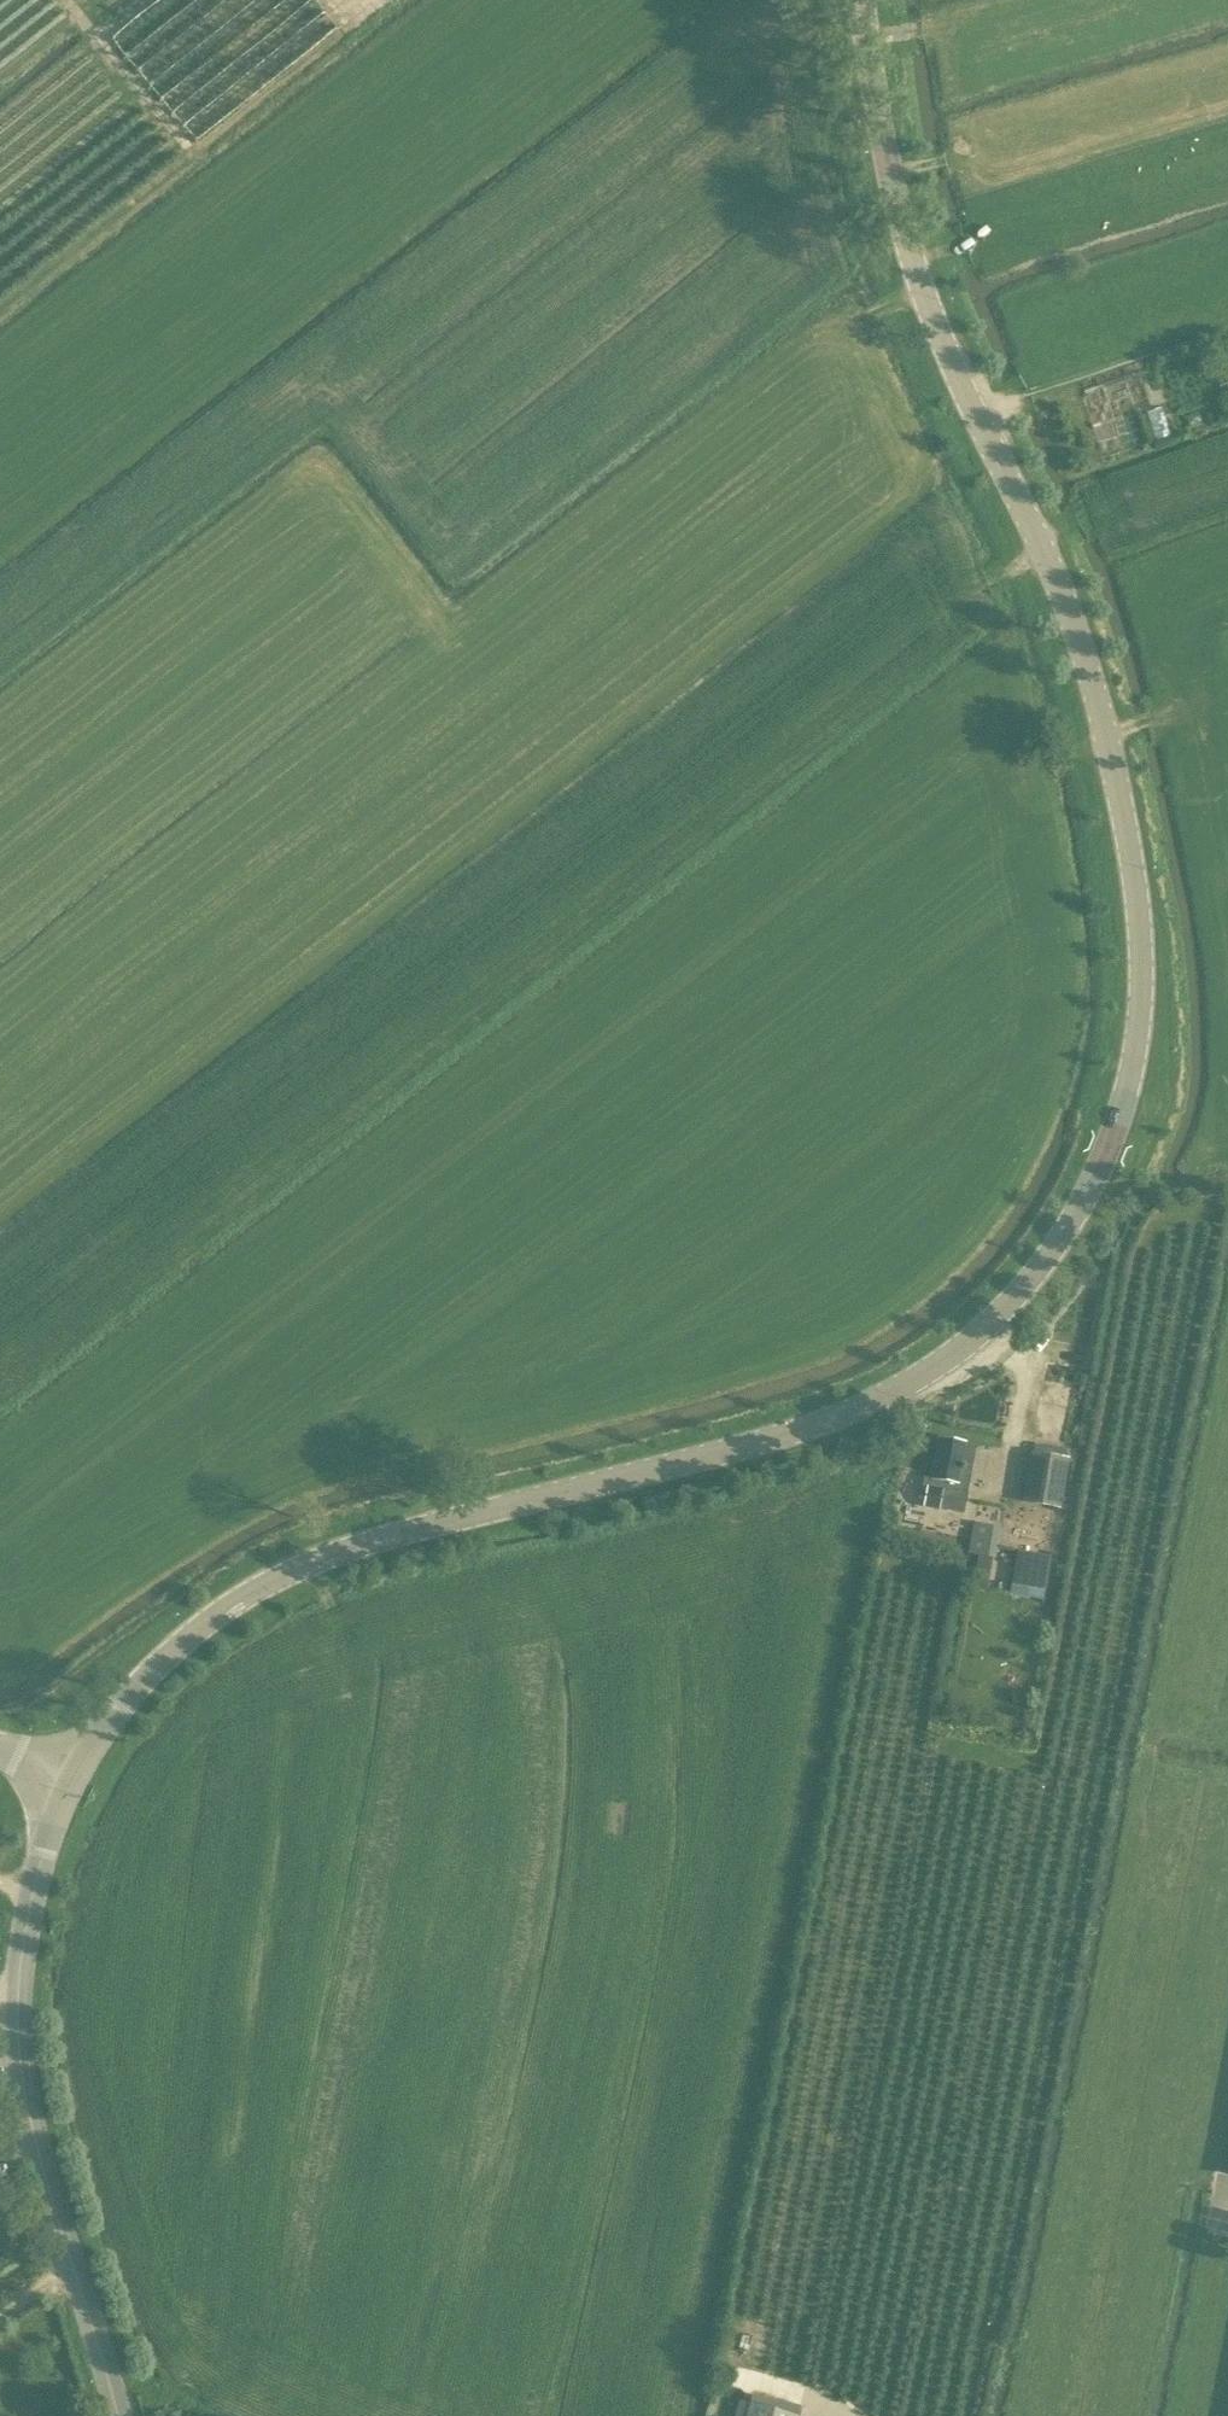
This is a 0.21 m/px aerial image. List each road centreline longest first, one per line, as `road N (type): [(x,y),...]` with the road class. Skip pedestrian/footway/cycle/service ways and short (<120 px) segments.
road 1 (tertiary): [(63,1786),(167,1662),(230,1611),(308,1571),(381,1542),(771,1444),(886,1400),(959,1357),(1021,1302),(1073,1234),(1107,1166),(1140,1030),(1142,940),(1120,779),(1063,584),(938,333),(904,238),(867,0)]
road 2 (tertiary): [(120,2415),(25,2102),(18,1943),(63,1786)]

